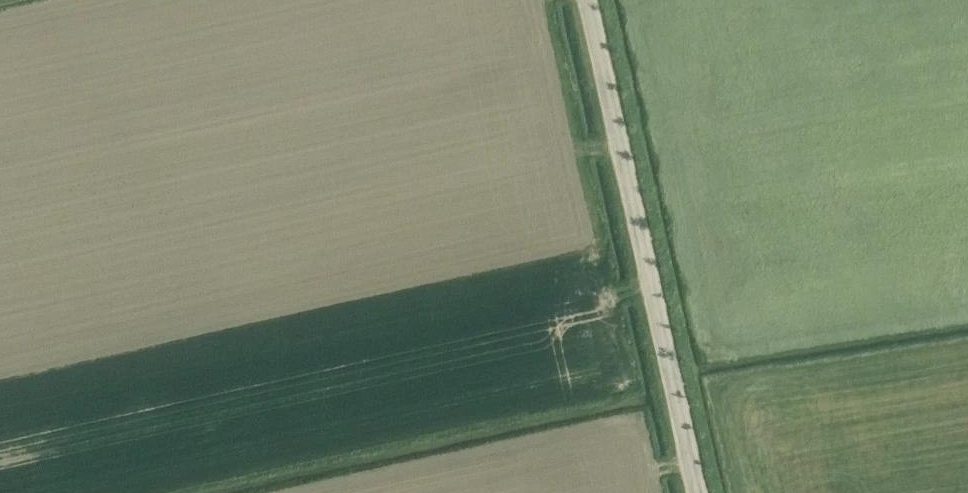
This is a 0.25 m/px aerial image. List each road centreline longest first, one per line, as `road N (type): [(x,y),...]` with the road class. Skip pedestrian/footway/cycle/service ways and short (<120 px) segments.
road 1 (unclassified): [(715,492),(606,0)]

